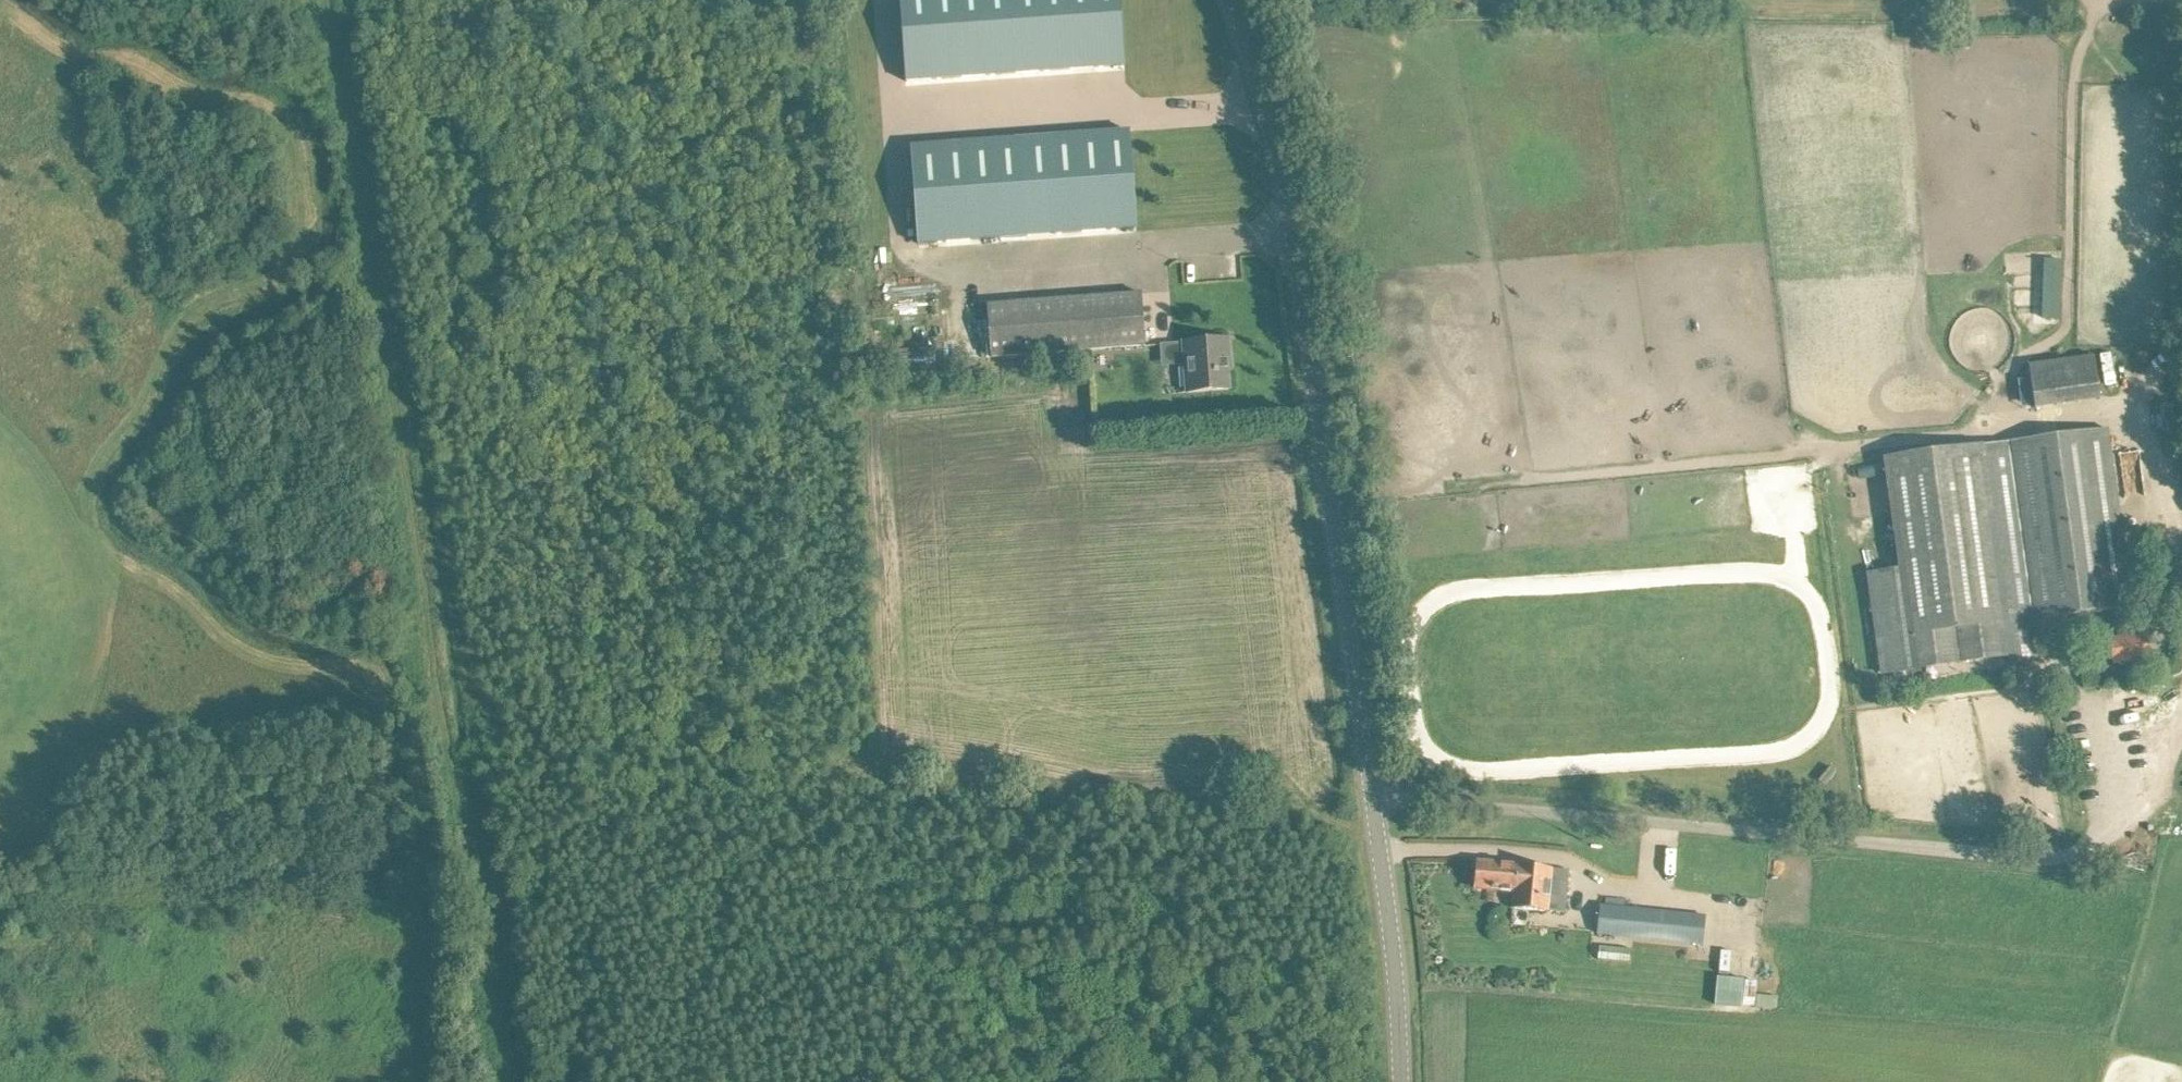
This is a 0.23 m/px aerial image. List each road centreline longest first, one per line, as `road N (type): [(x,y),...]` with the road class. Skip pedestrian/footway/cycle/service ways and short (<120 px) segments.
road 1 (unclassified): [(1395,1081),(1380,866),(1295,234),(1227,0)]

